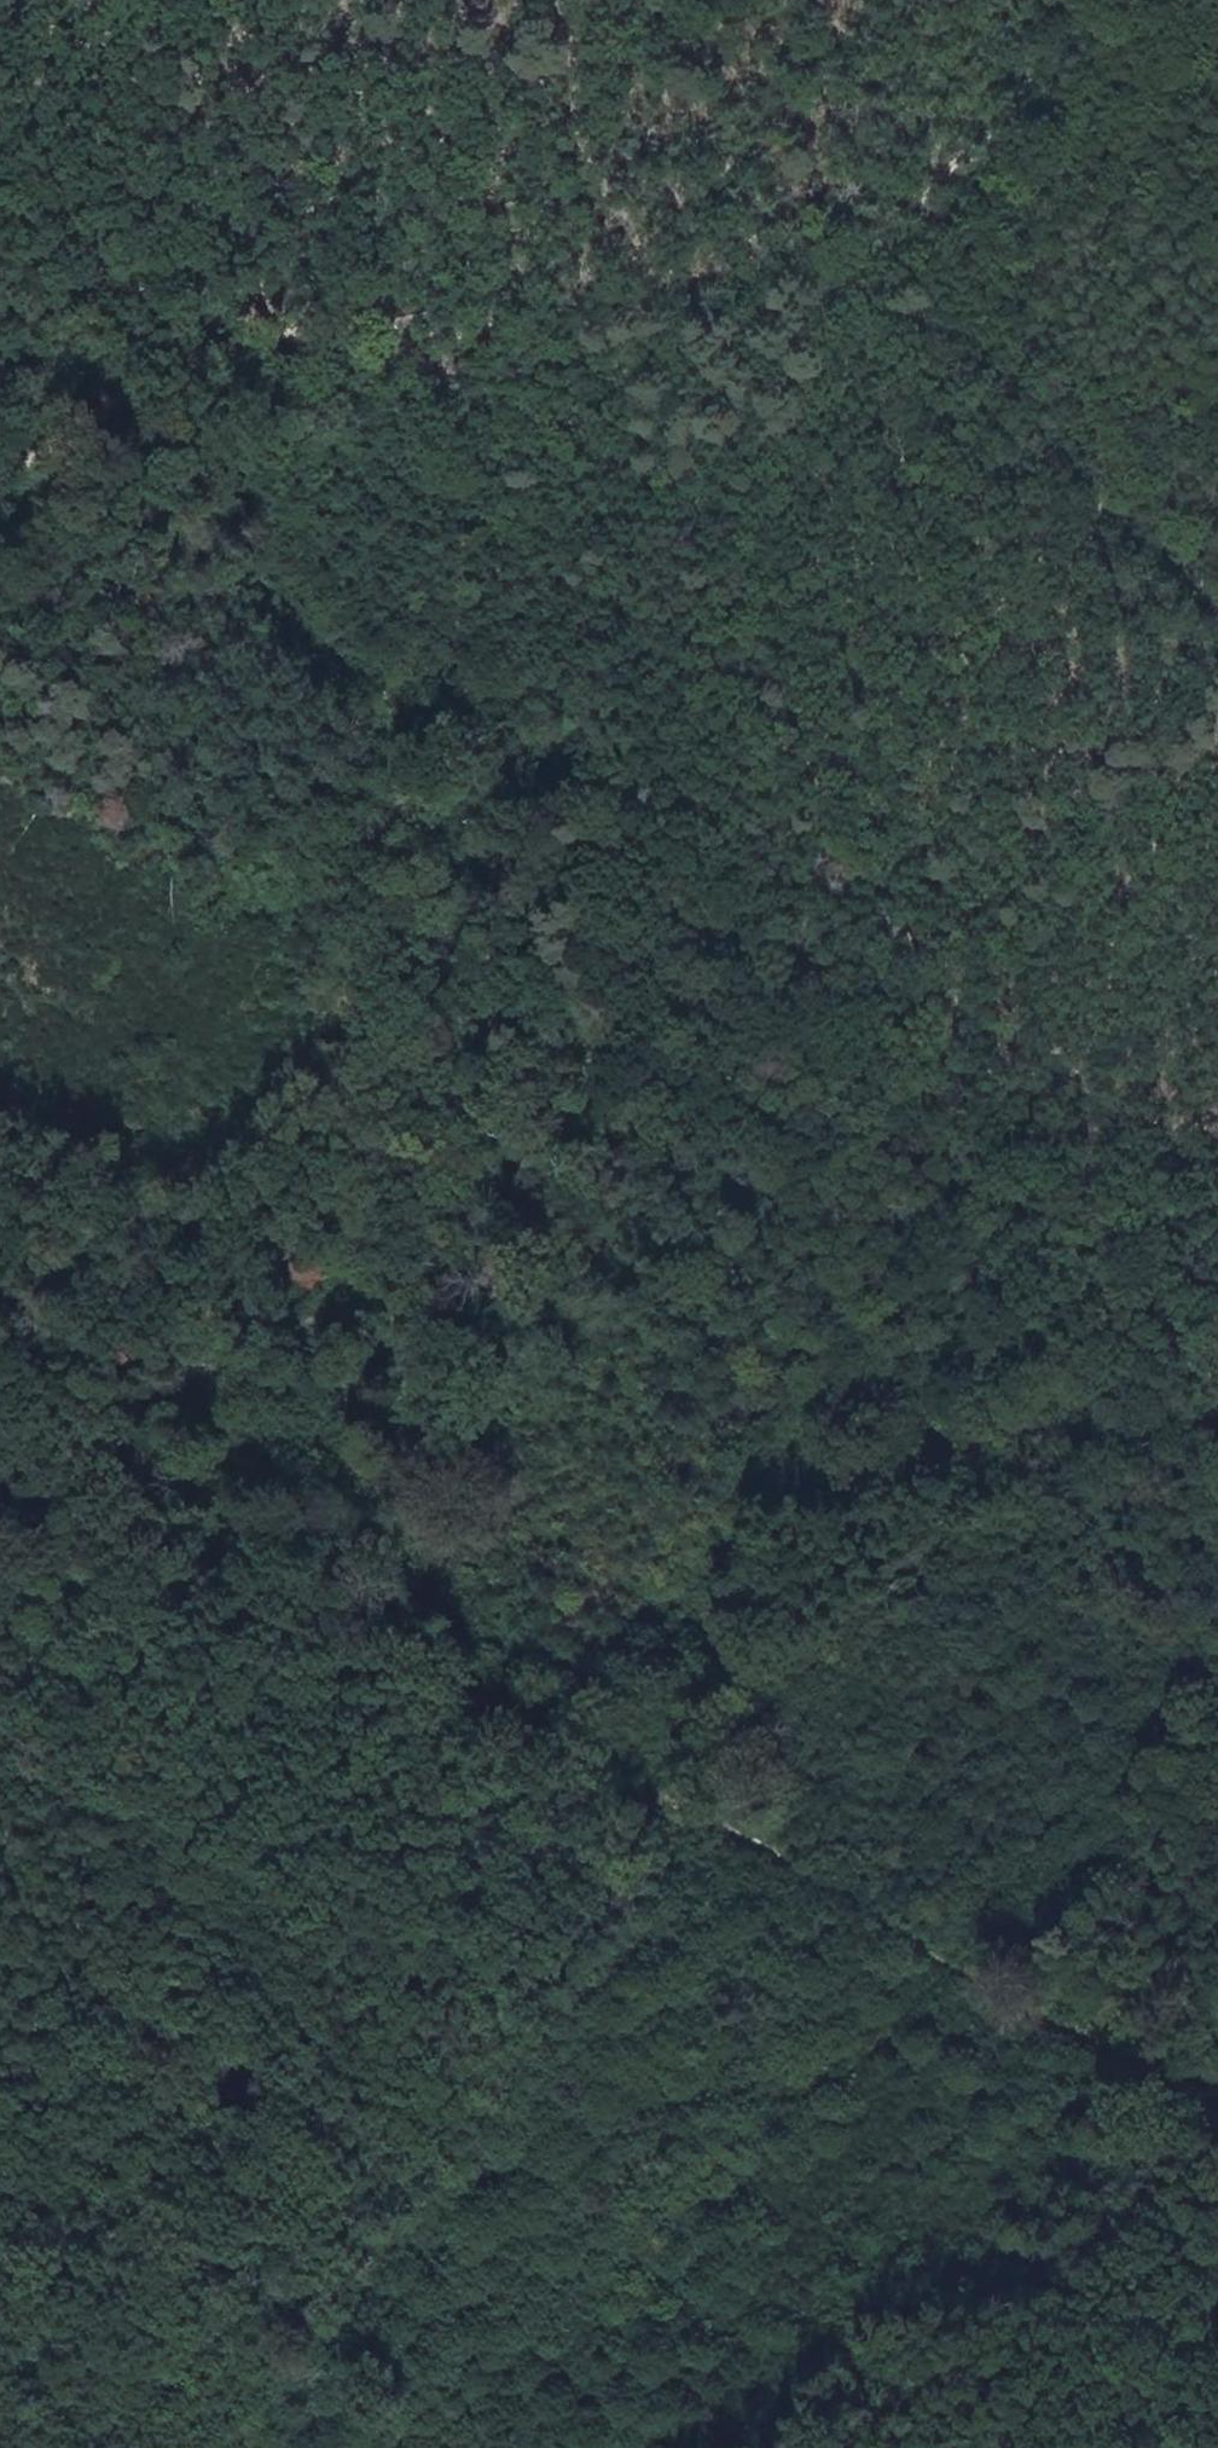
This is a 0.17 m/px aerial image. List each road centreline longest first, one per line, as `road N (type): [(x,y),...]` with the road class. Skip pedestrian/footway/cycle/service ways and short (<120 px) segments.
road 1 (track): [(0,1739),(496,1719),(774,1859),(1217,2104)]
road 2 (track): [(0,478),(63,423),(168,369),(255,349),(671,304),(806,273),(927,210),(977,164),(1015,107),(1037,0)]

